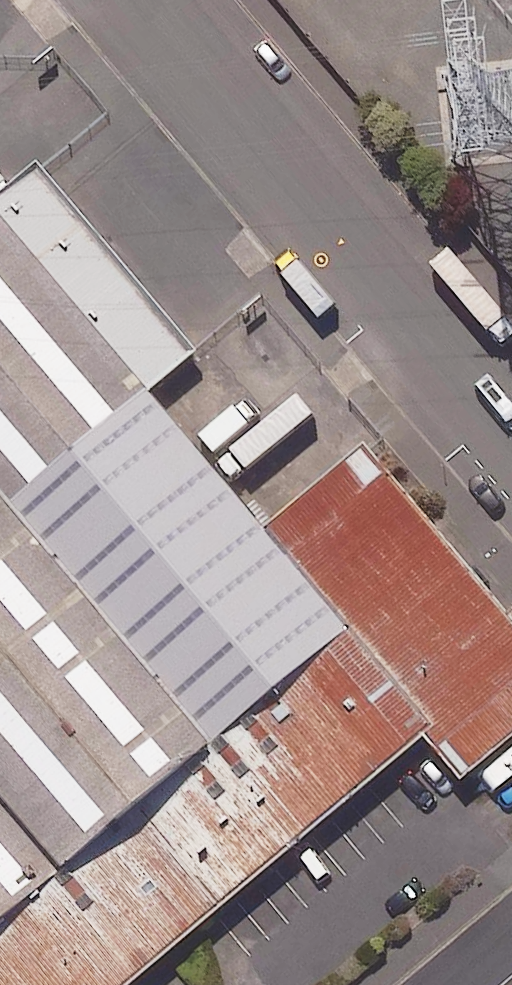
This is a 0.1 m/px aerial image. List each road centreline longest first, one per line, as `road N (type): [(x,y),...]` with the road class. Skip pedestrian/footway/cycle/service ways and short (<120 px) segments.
road 1 (unclassified): [(147,0),(511,436)]

